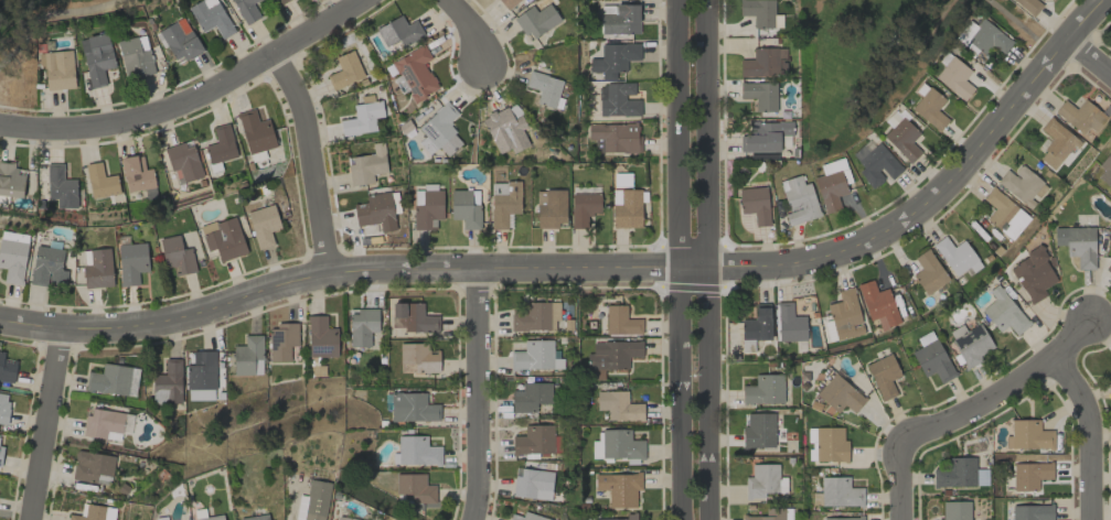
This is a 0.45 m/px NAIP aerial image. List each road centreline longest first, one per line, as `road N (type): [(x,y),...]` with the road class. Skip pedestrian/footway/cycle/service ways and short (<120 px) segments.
road 1 (tertiary): [(1105,0),(948,185),(858,243),(809,259),(325,268),(162,324),(117,331),(0,318)]
road 2 (residential): [(671,0),(681,519)]
road 3 (residential): [(711,519),(702,0)]
road 4 (residential): [(358,0),(163,116),(88,132),(0,126)]
road 5 (residential): [(473,270),(480,488),(472,519)]
road 6 (residential): [(906,441),(965,416),(1055,360),(1089,323)]
road 7 (residential): [(273,57),(301,107),(325,268)]
road 8 (residential): [(63,328),(32,519)]
road 9 (residential): [(1055,360),(1088,416),(1094,519)]

